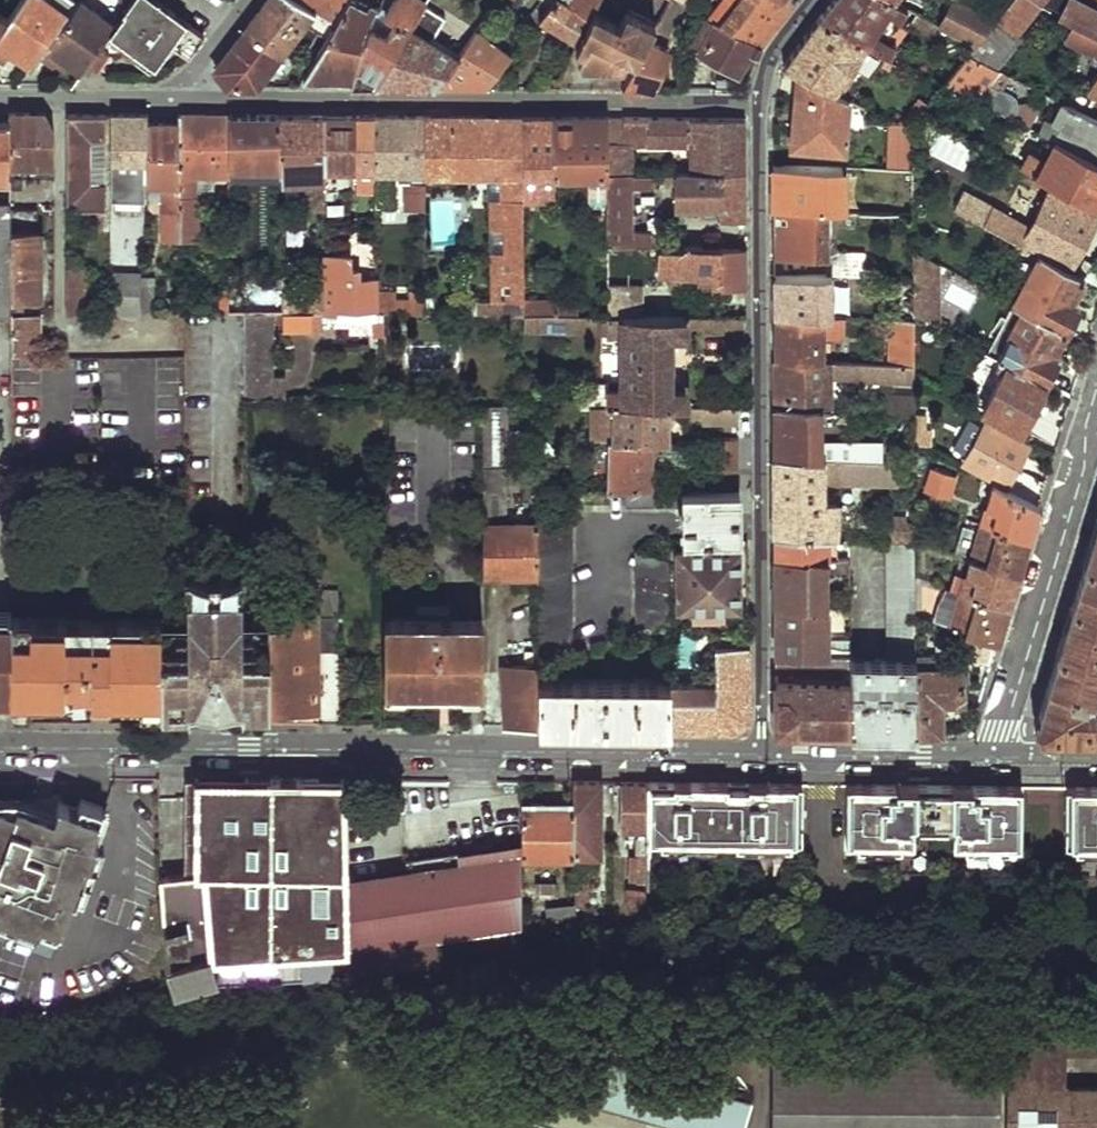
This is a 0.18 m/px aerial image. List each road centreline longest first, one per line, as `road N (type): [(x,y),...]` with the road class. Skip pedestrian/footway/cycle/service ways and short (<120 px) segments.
road 1 (residential): [(763,755),(0,750)]
road 2 (residential): [(763,755),(758,104)]
road 3 (residential): [(176,100),(758,104)]
road 4 (residential): [(996,758),(1096,418)]
road 5 (residential): [(996,758),(763,755)]
road 6 (residential): [(0,98),(176,100)]
road 7 (residential): [(176,100),(248,0)]
road 8 (residential): [(758,104),(772,53),(814,0)]

